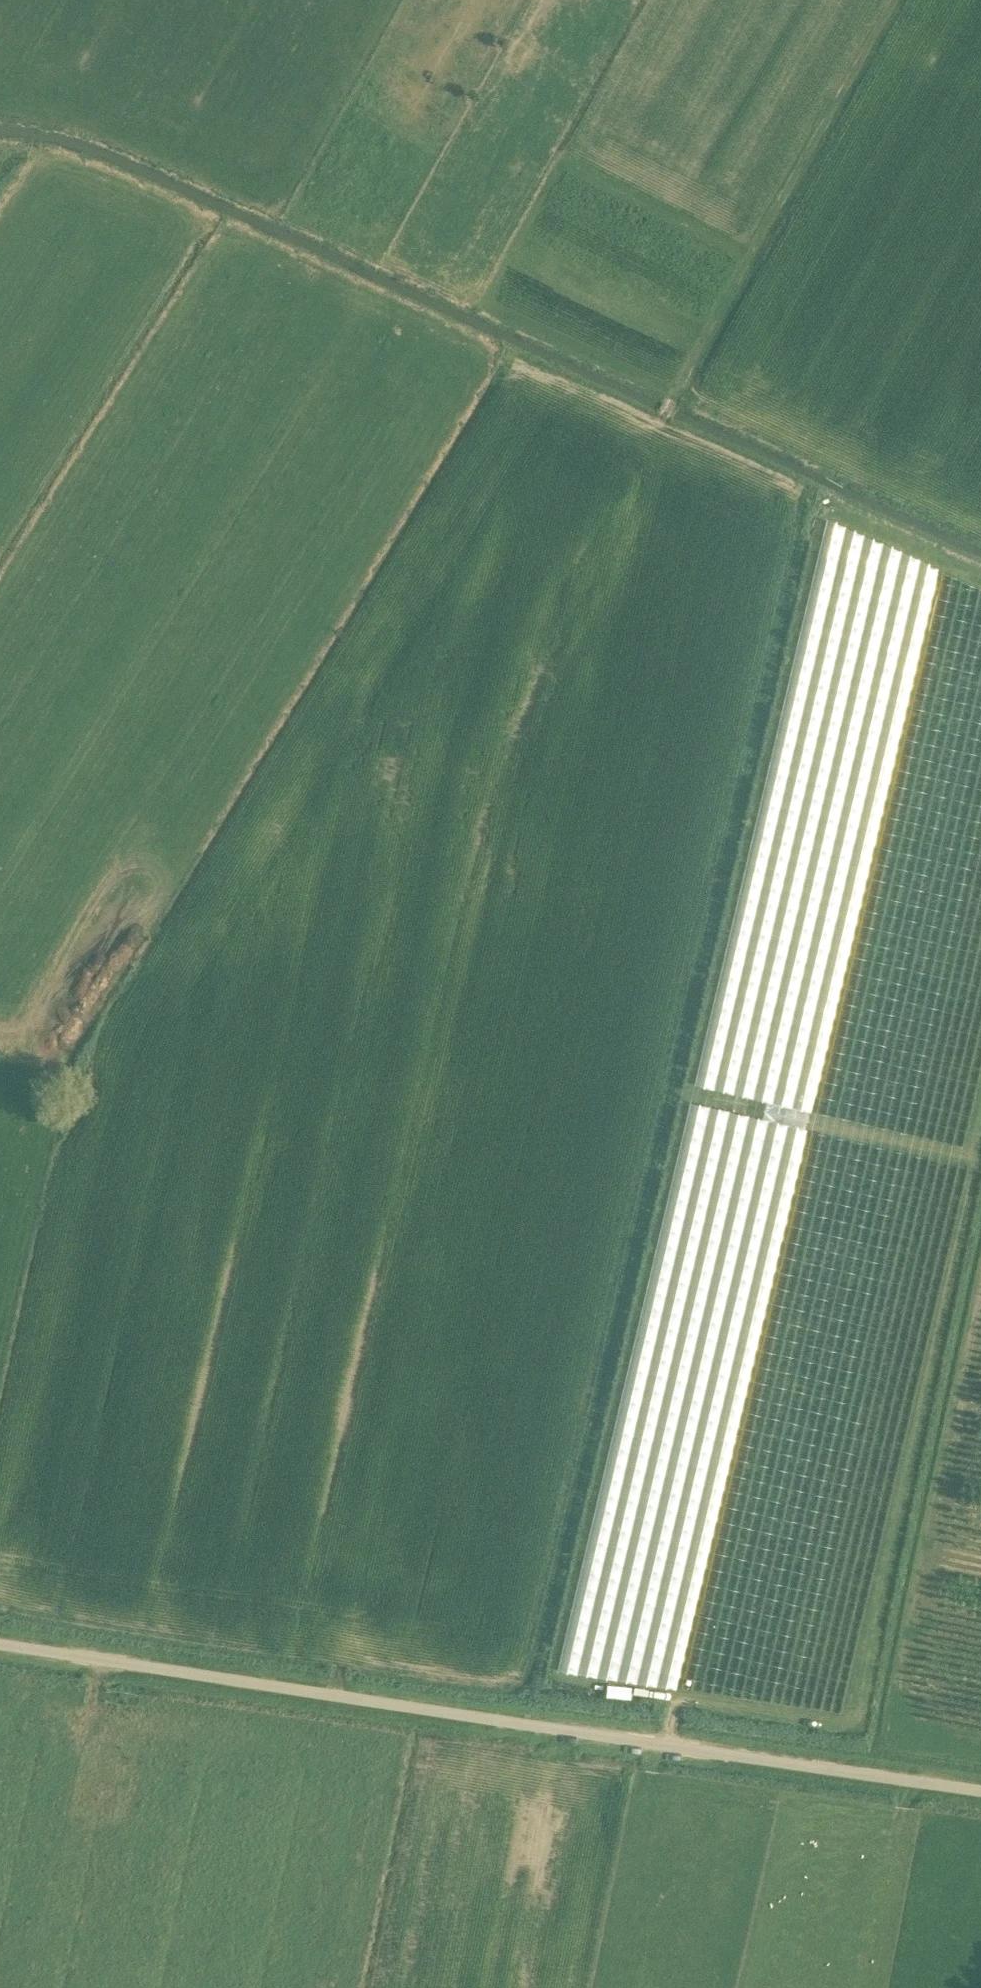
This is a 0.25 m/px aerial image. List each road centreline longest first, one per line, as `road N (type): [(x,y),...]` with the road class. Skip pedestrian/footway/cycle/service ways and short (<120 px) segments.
road 1 (unclassified): [(980,1797),(0,1646)]

